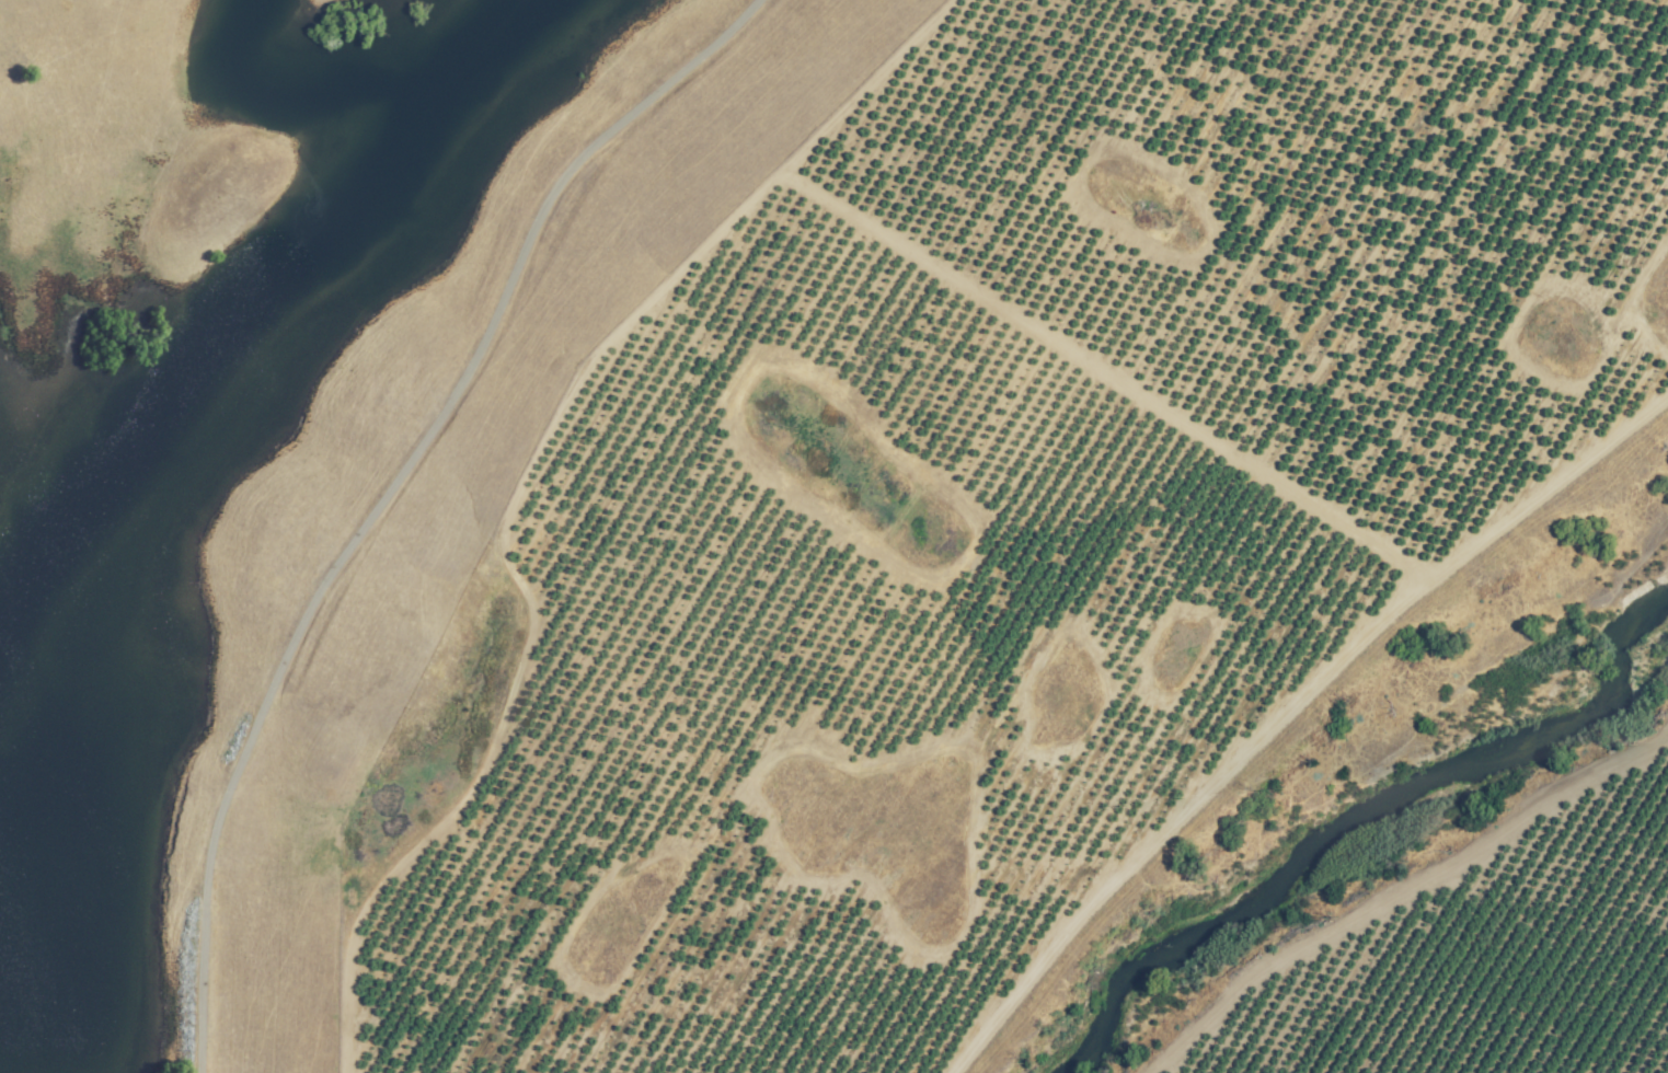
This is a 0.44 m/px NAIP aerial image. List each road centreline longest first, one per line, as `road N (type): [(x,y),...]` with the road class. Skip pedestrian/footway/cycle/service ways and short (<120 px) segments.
road 1 (residential): [(712,0),(534,195),(277,628),(208,804),(192,1072)]

